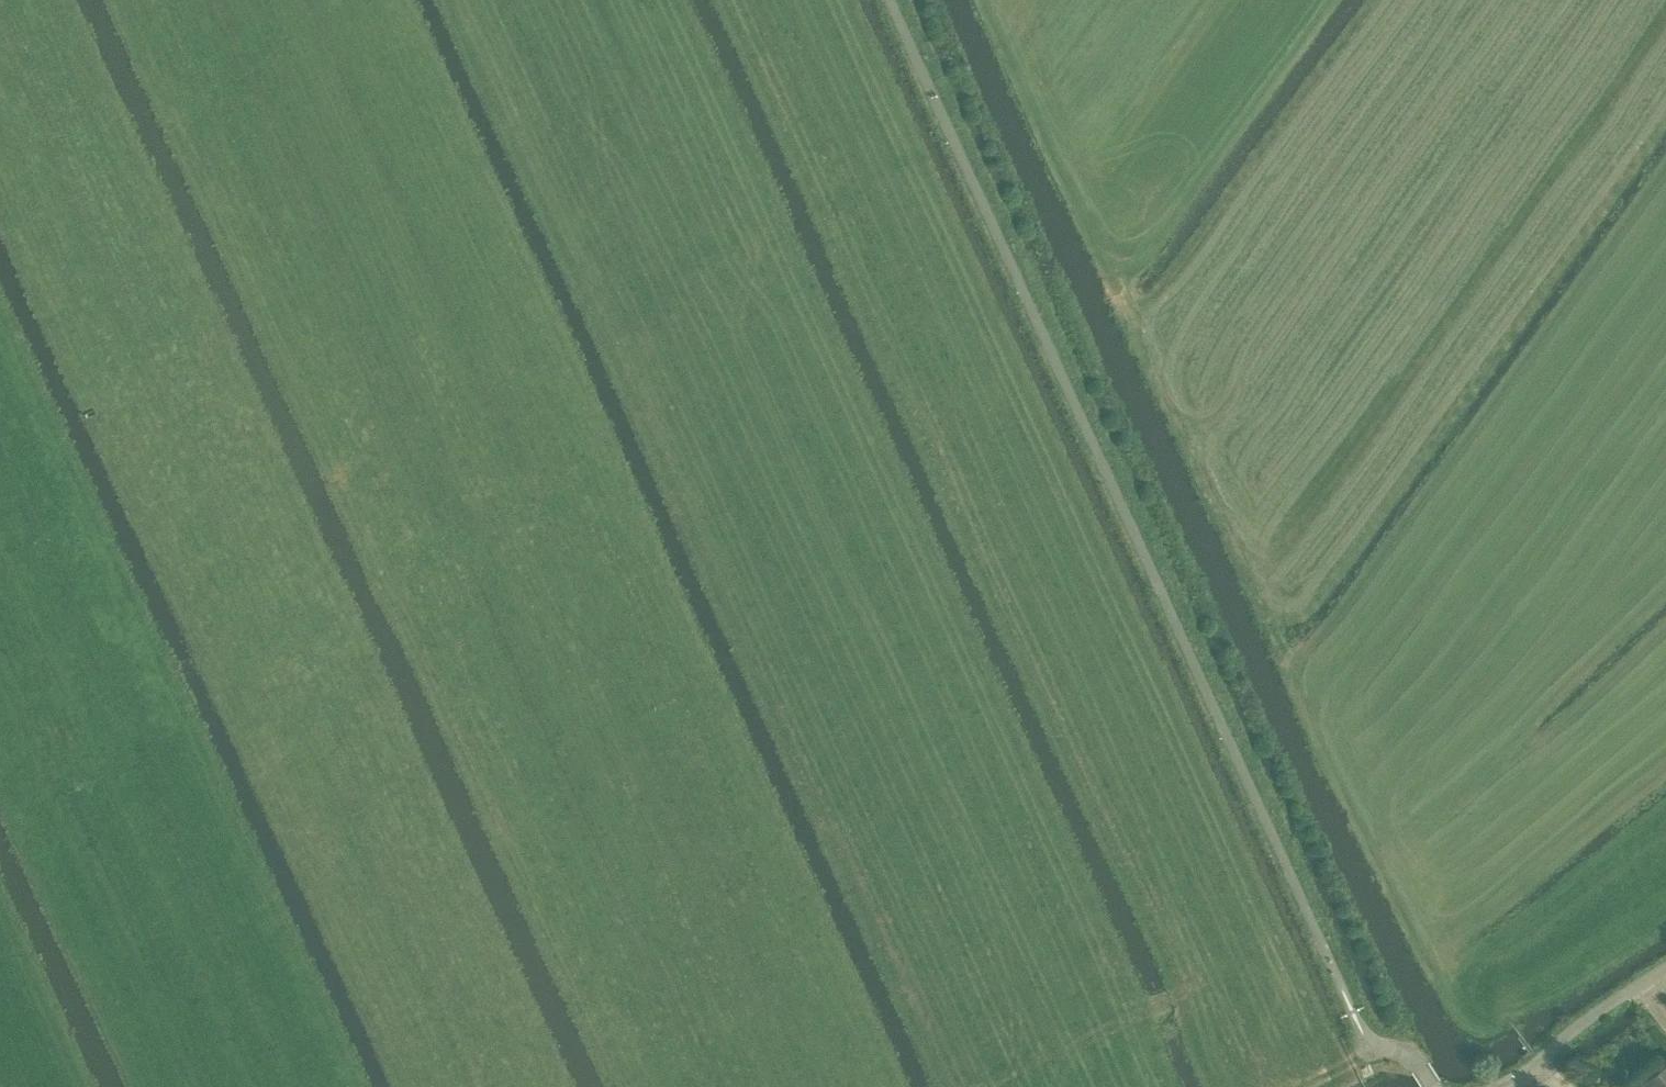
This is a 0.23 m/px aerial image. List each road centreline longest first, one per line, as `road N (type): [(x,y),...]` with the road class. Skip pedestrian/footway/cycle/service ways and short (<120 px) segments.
road 1 (unclassified): [(1500,1086),(1665,968)]

